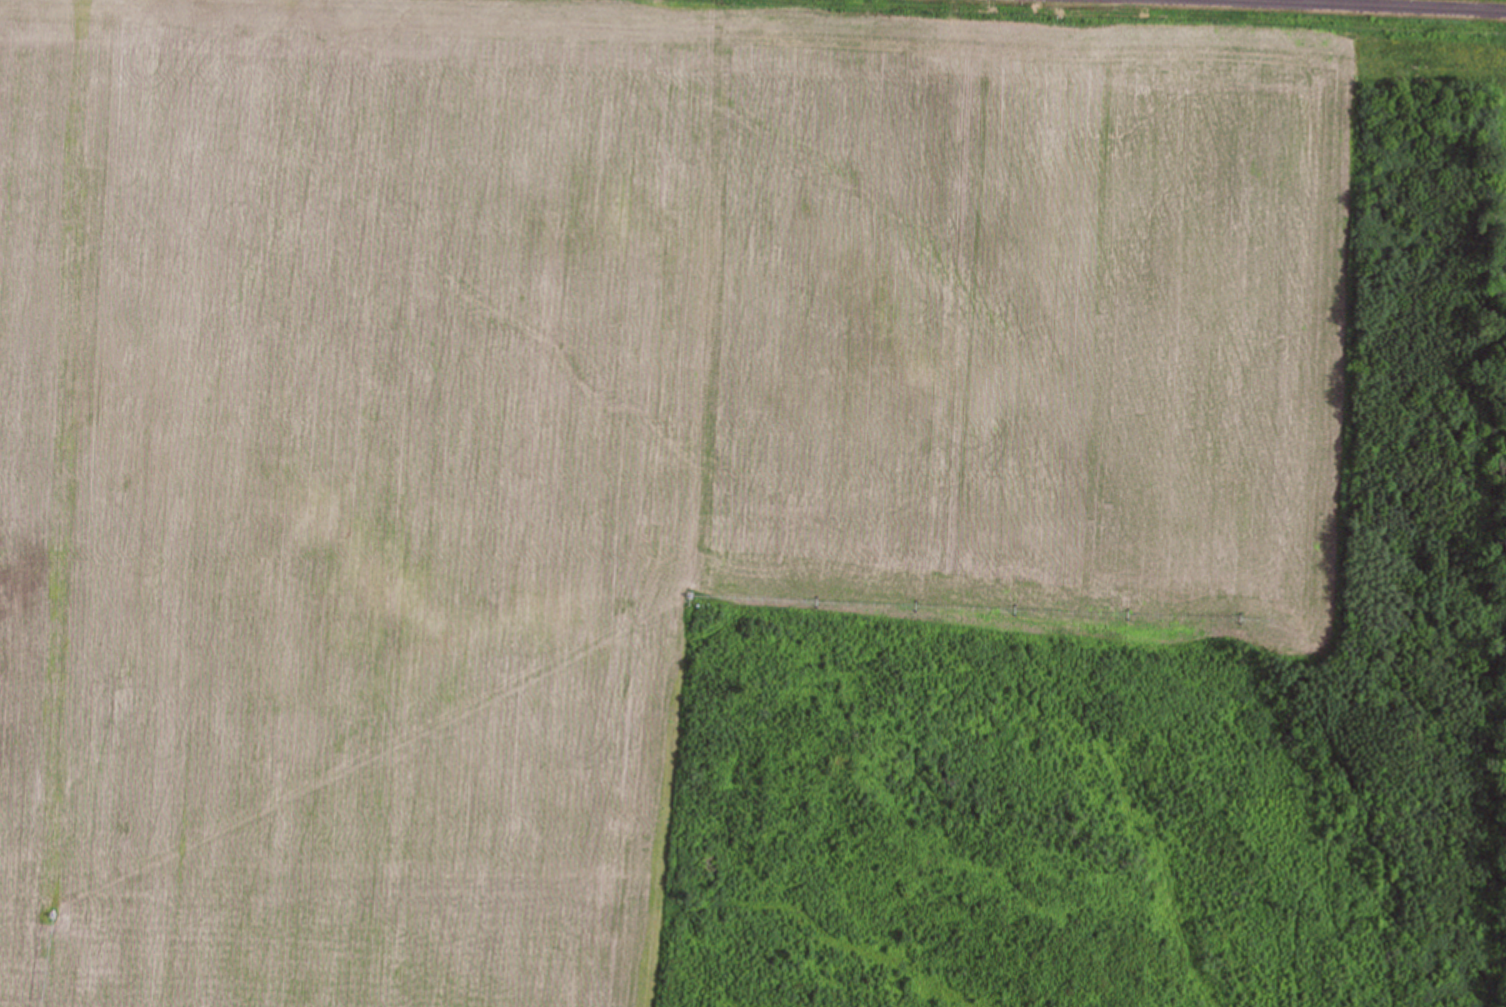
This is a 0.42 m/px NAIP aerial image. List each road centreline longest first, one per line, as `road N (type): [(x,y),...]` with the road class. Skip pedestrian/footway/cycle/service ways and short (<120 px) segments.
road 1 (residential): [(1505,9),(1221,0)]

